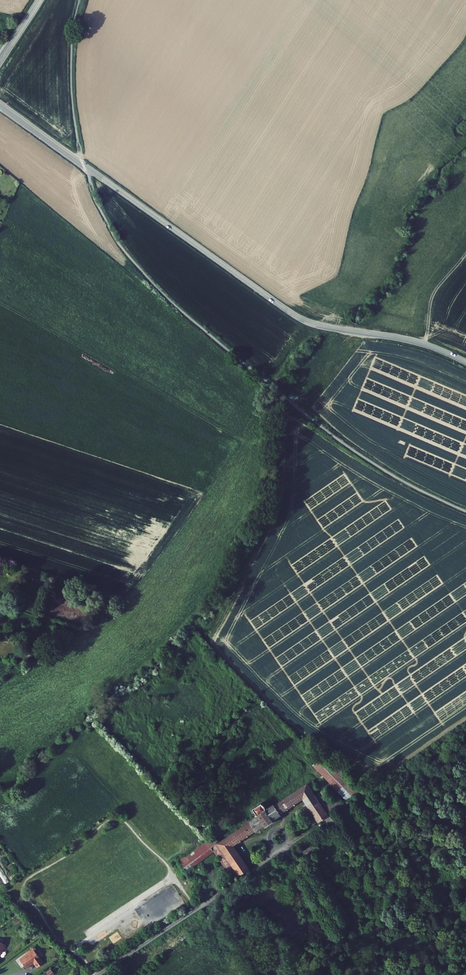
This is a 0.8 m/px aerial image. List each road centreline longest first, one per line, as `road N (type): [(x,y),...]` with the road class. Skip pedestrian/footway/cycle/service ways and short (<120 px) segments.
road 1 (tertiary): [(465,362),(413,341),(300,319),(0,104)]

